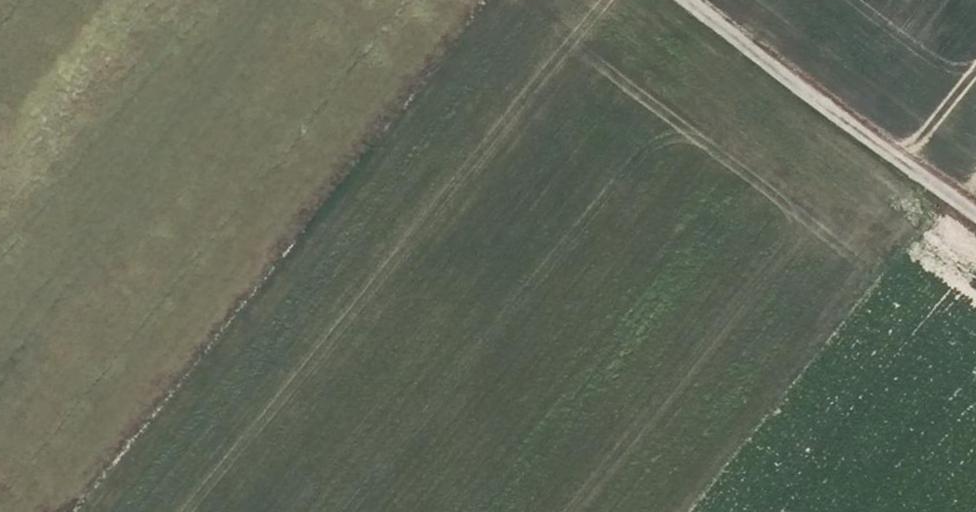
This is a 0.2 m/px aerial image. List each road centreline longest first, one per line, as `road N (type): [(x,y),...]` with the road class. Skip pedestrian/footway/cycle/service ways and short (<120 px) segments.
road 1 (track): [(975,211),(688,0)]

